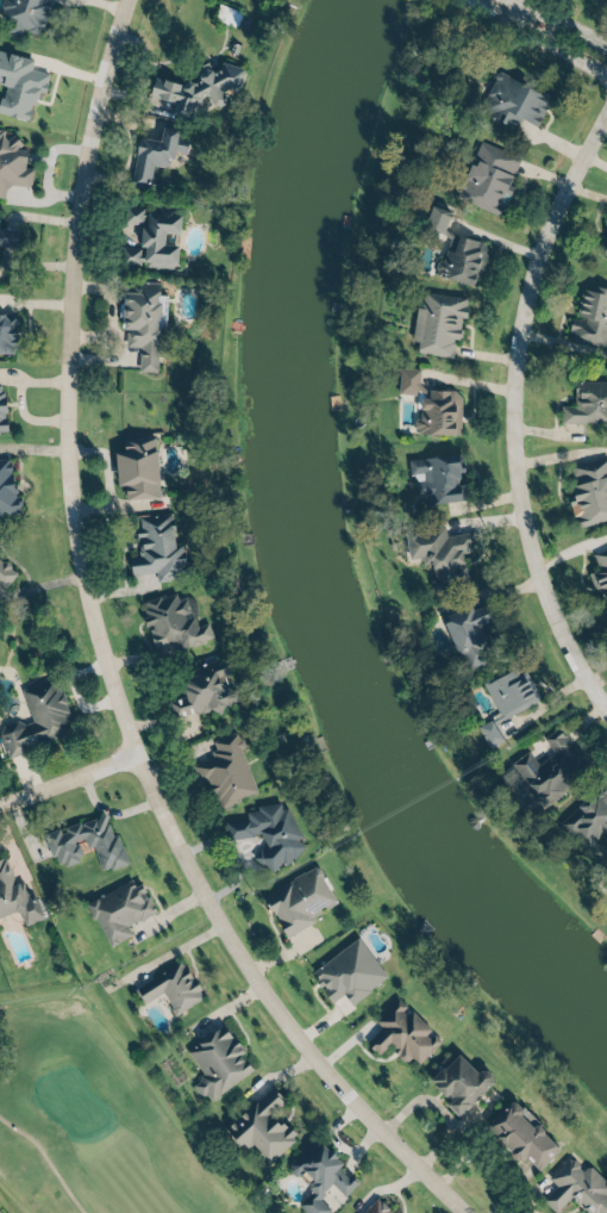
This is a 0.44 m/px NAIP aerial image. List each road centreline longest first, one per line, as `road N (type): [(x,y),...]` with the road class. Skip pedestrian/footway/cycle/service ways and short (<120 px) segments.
road 1 (residential): [(129,0),(82,234),(76,411),(83,500),(137,754),(259,973),(469,1212)]
road 2 (residential): [(606,684),(586,653),(515,491),(513,397),(540,248),(606,87)]
road 3 (residential): [(137,754),(0,804)]

